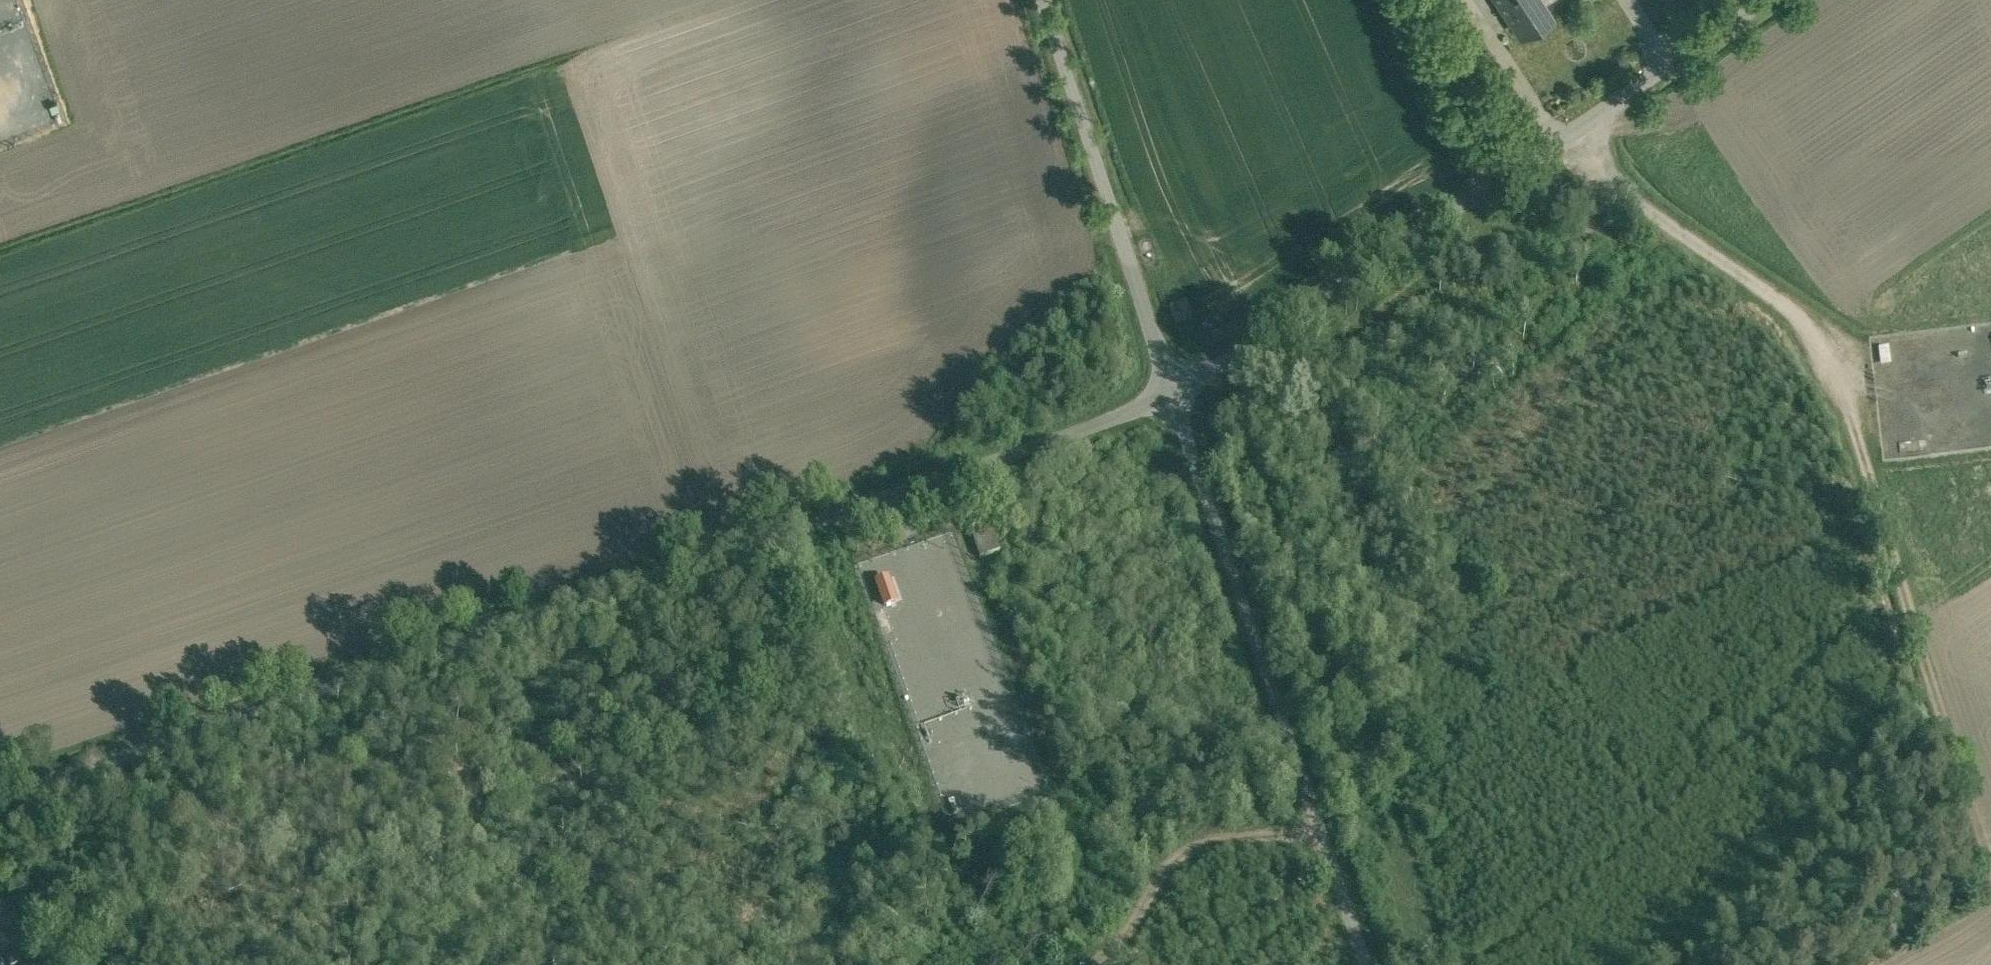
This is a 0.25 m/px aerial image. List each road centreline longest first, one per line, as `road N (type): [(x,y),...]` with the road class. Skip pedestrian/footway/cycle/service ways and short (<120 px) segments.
road 1 (unclassified): [(1181,371),(0,791)]
road 2 (unclassified): [(1751,0),(1181,371)]
road 3 (unclassified): [(1375,964),(1181,371)]
road 4 (unclassified): [(1181,371),(1050,0)]

